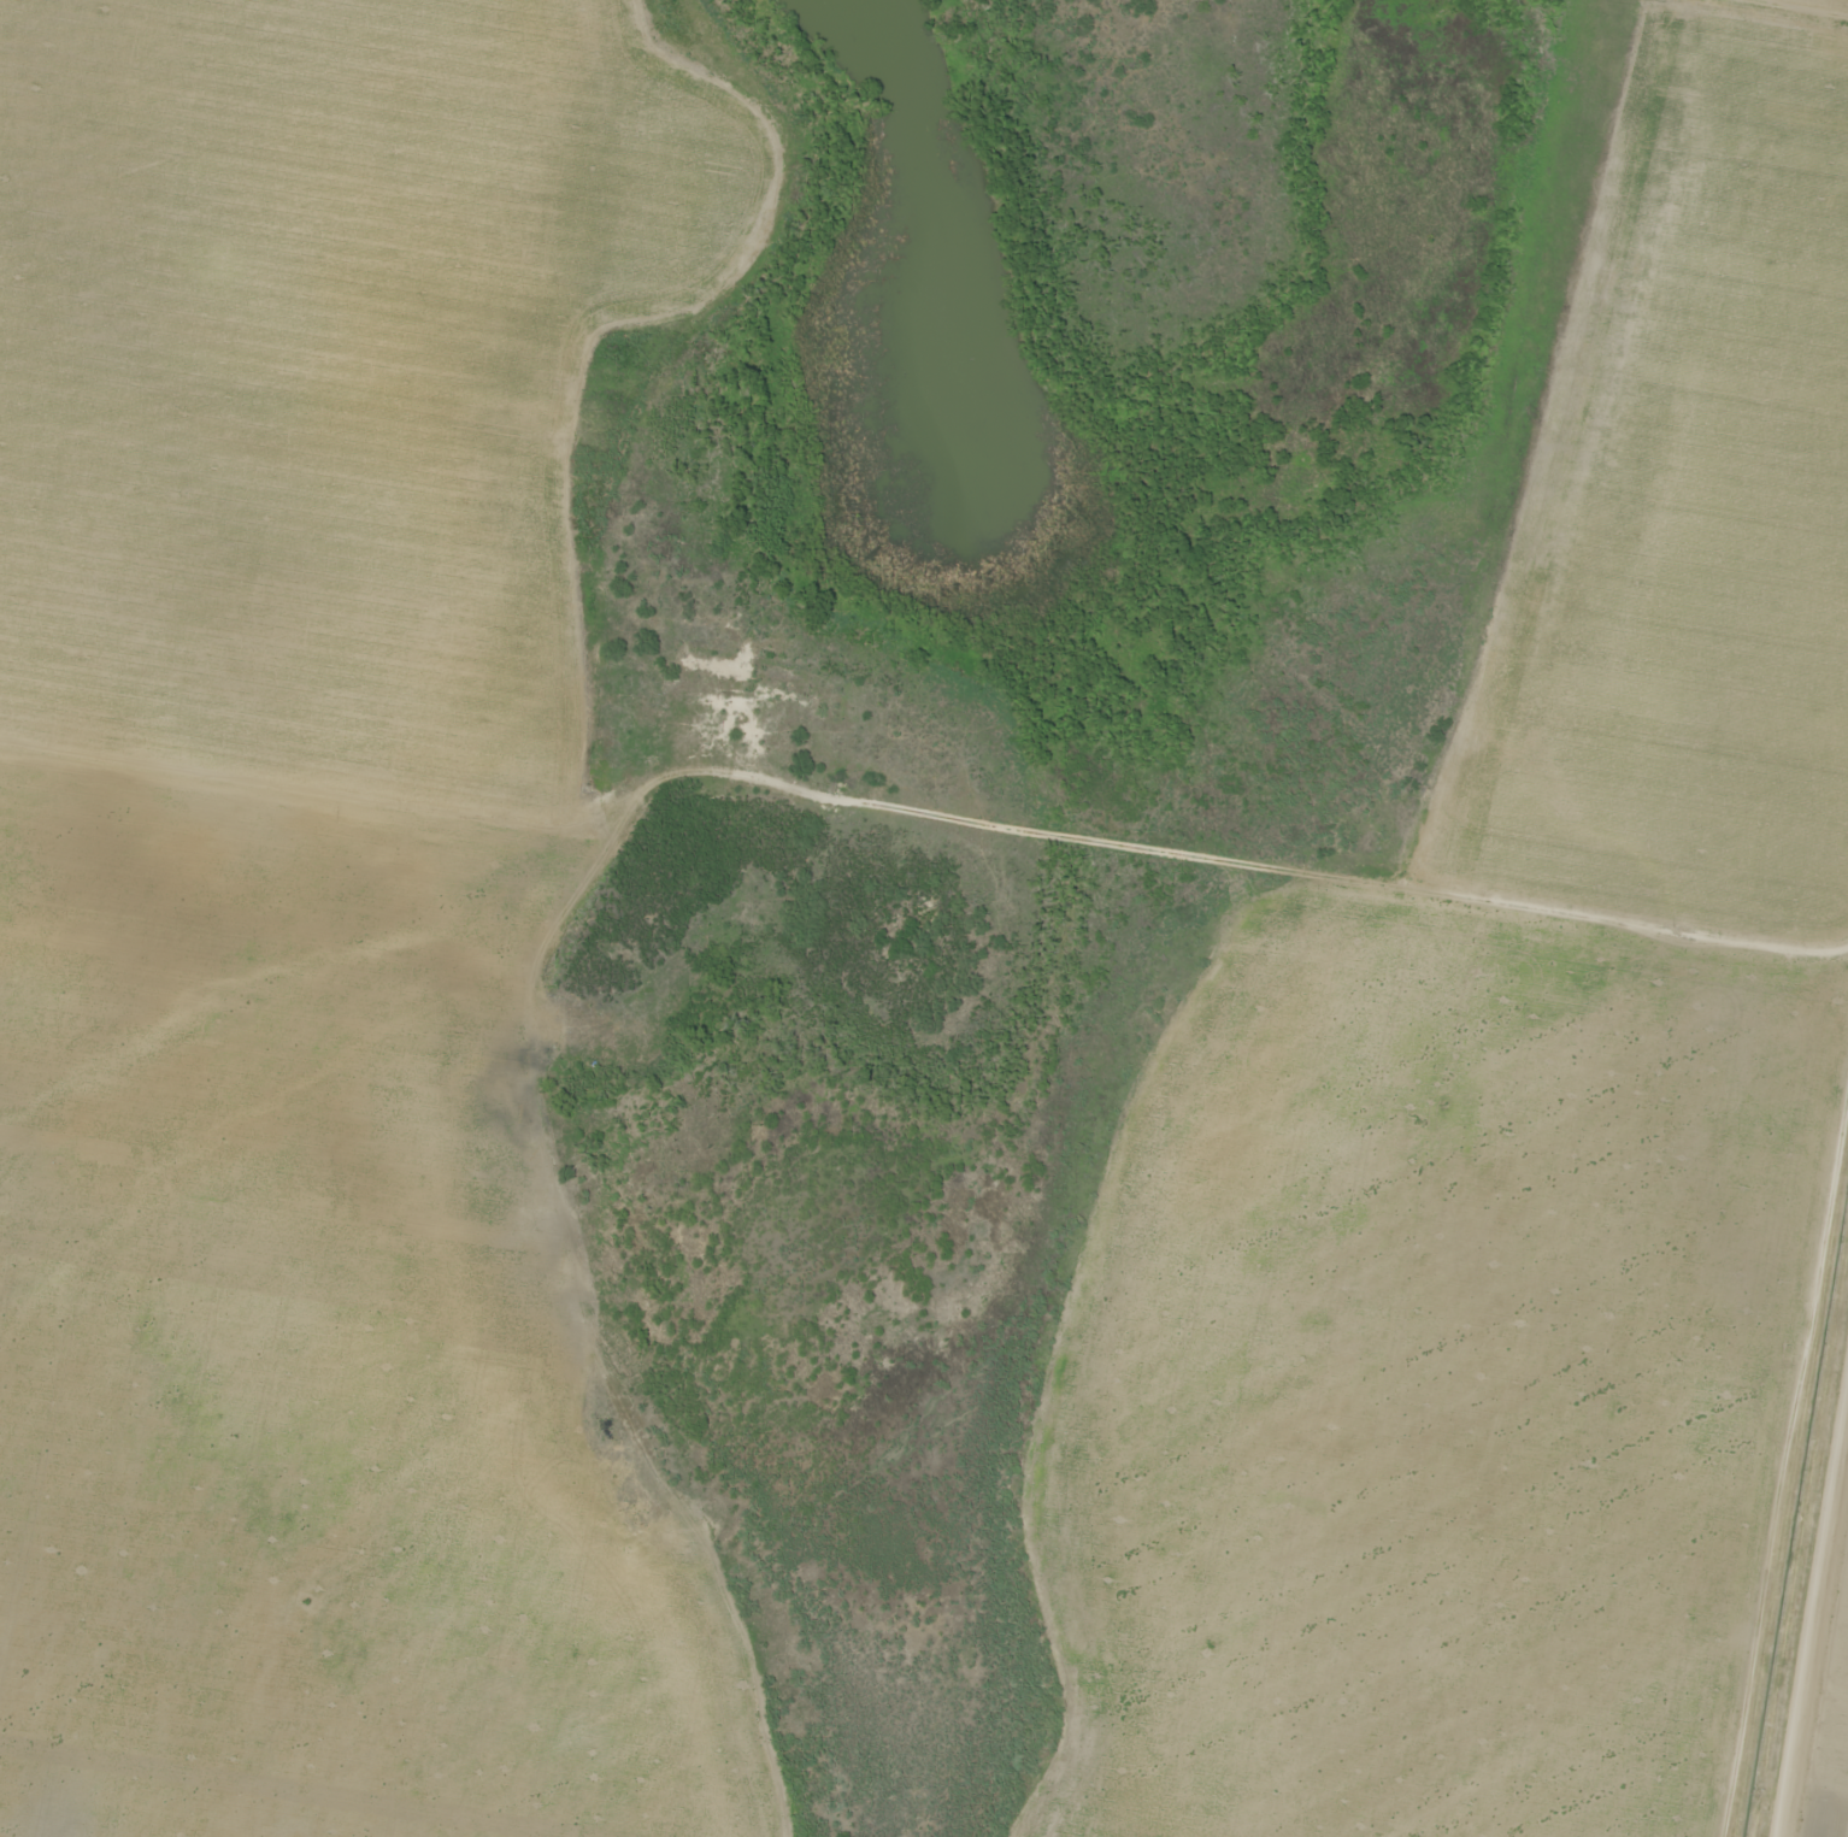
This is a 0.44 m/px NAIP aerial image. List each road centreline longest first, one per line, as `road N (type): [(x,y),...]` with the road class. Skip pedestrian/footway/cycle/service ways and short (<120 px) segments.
road 1 (residential): [(1782,1836),(1847,1400)]
road 2 (residential): [(1500,0),(1537,18),(1617,18),(1847,53)]

